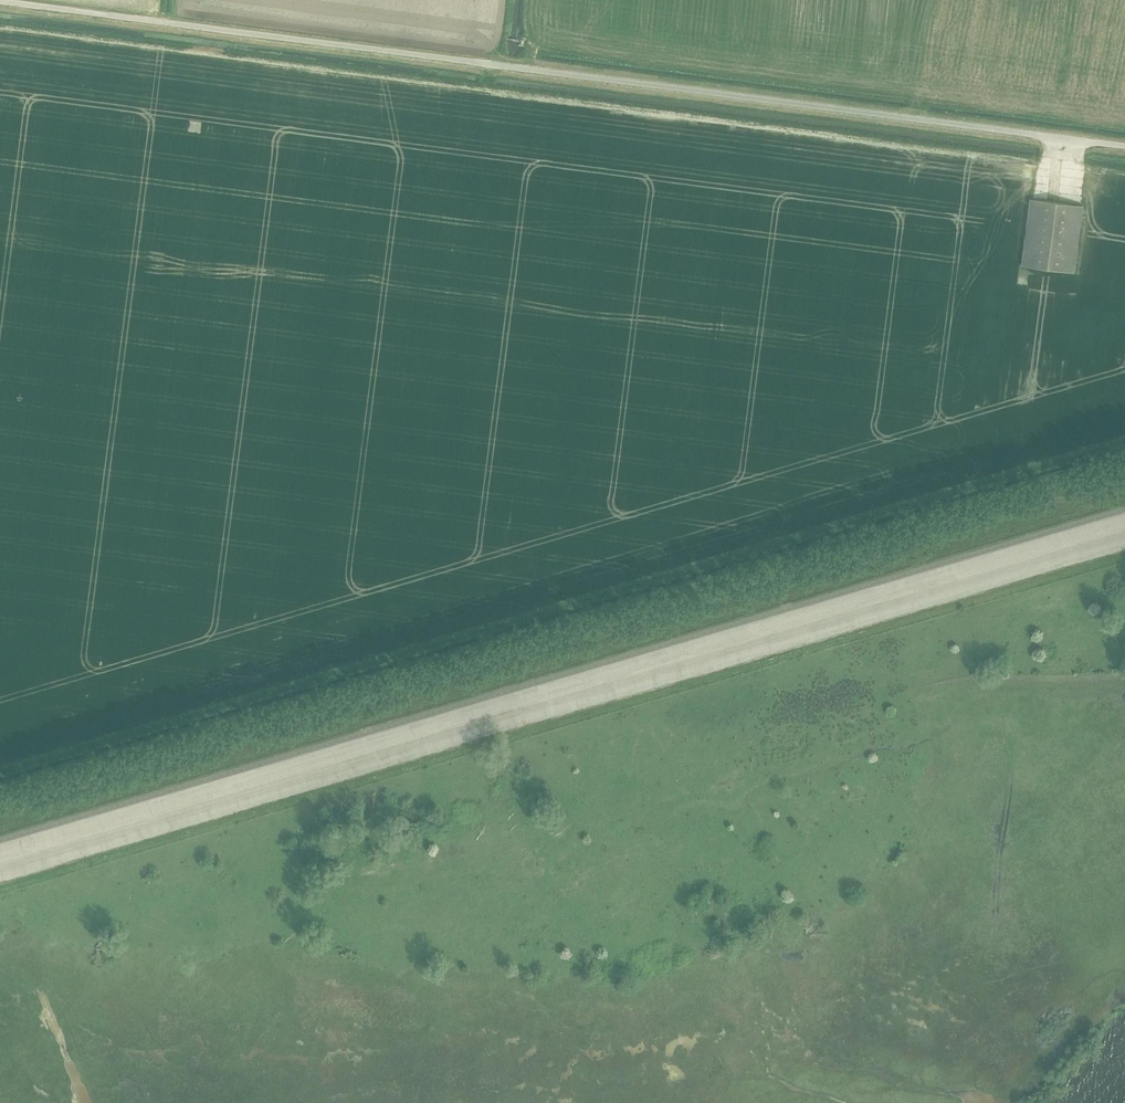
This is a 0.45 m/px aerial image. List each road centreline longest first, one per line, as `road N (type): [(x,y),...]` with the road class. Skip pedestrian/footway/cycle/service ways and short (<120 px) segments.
road 1 (unclassified): [(1124,145),(0,1)]

